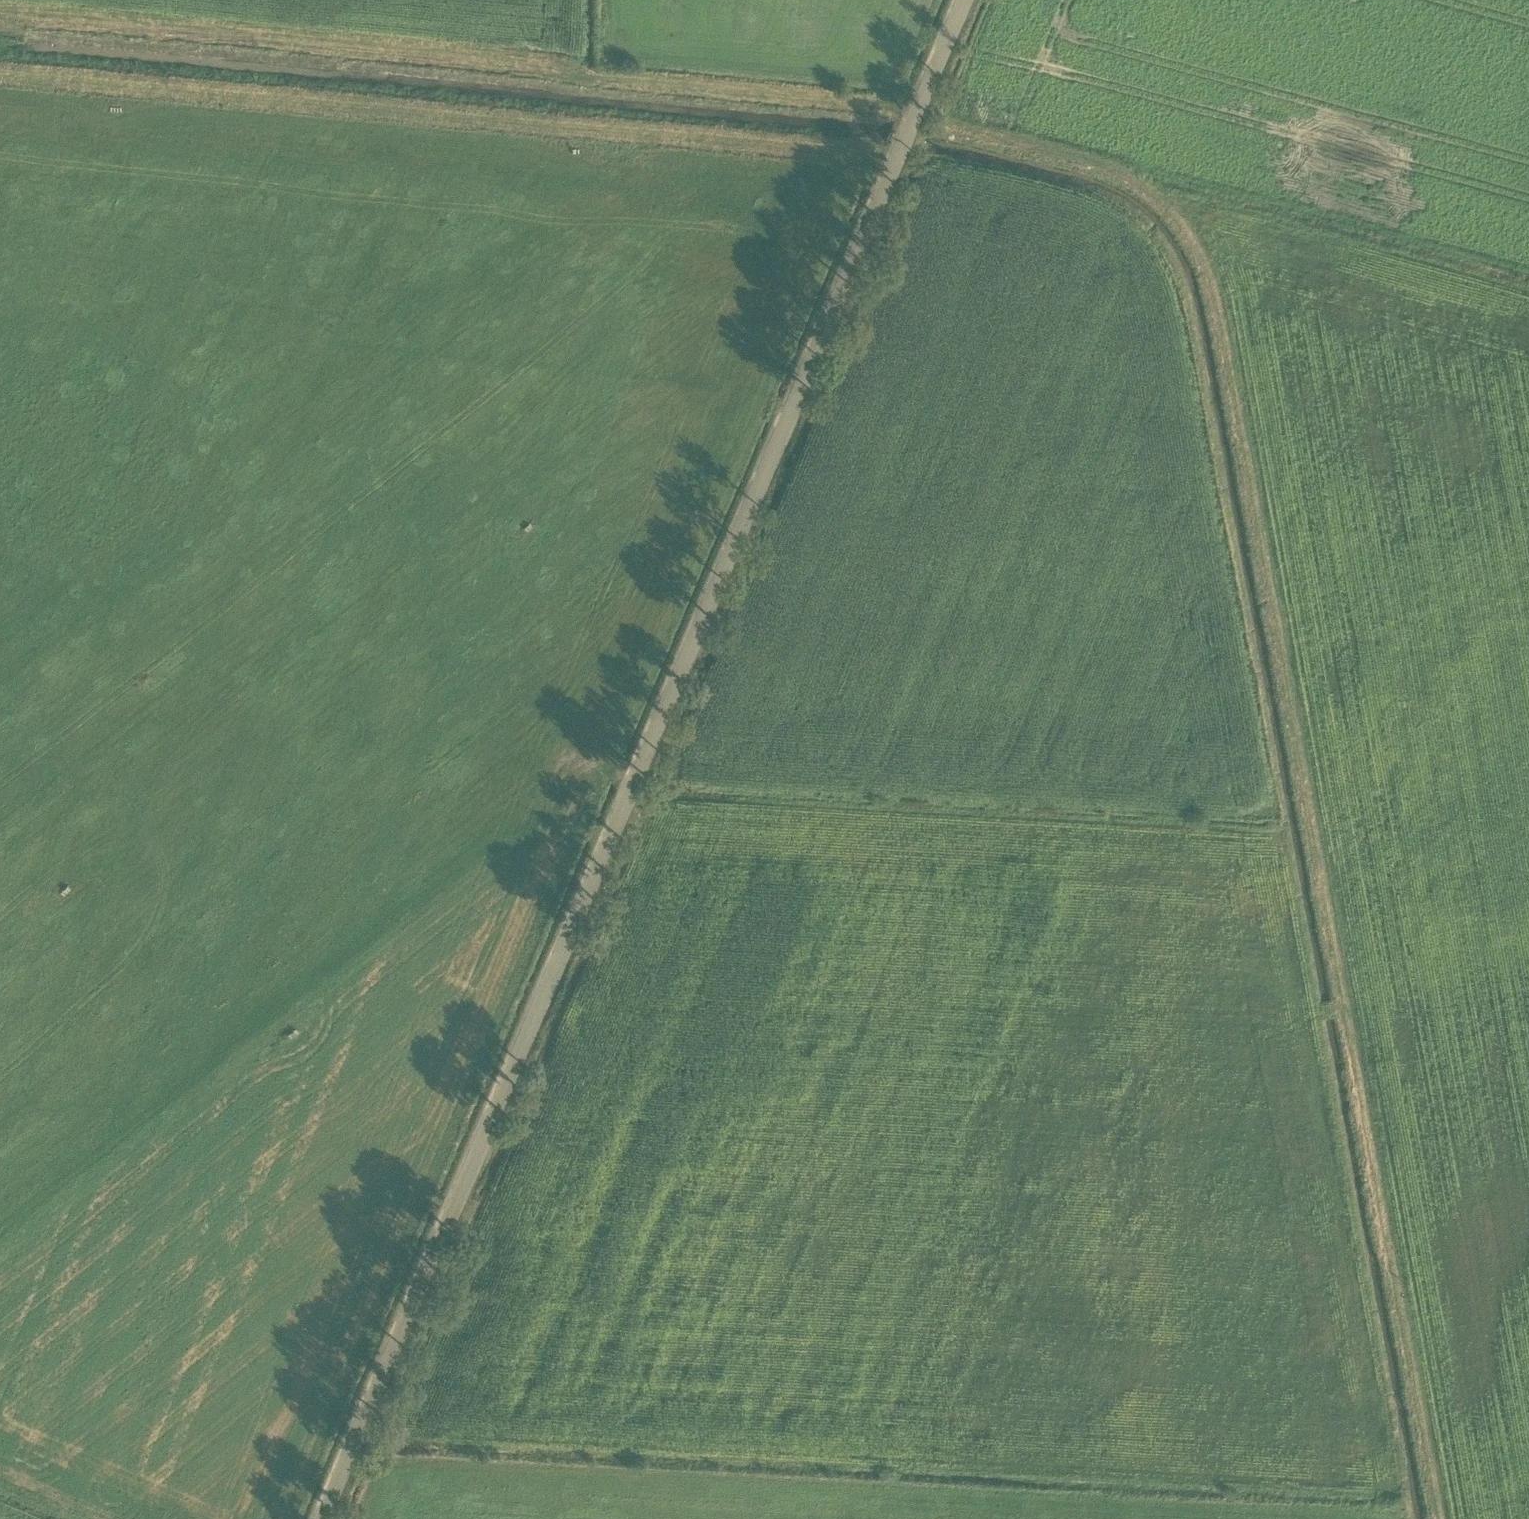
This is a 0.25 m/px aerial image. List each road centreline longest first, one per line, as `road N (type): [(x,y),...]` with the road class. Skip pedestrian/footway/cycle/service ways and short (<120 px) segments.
road 1 (track): [(0,28),(915,119),(1110,175),(1166,204),(1202,270),(1232,408),(1435,1518)]
road 2 (unclassified): [(332,1518),(965,0)]

